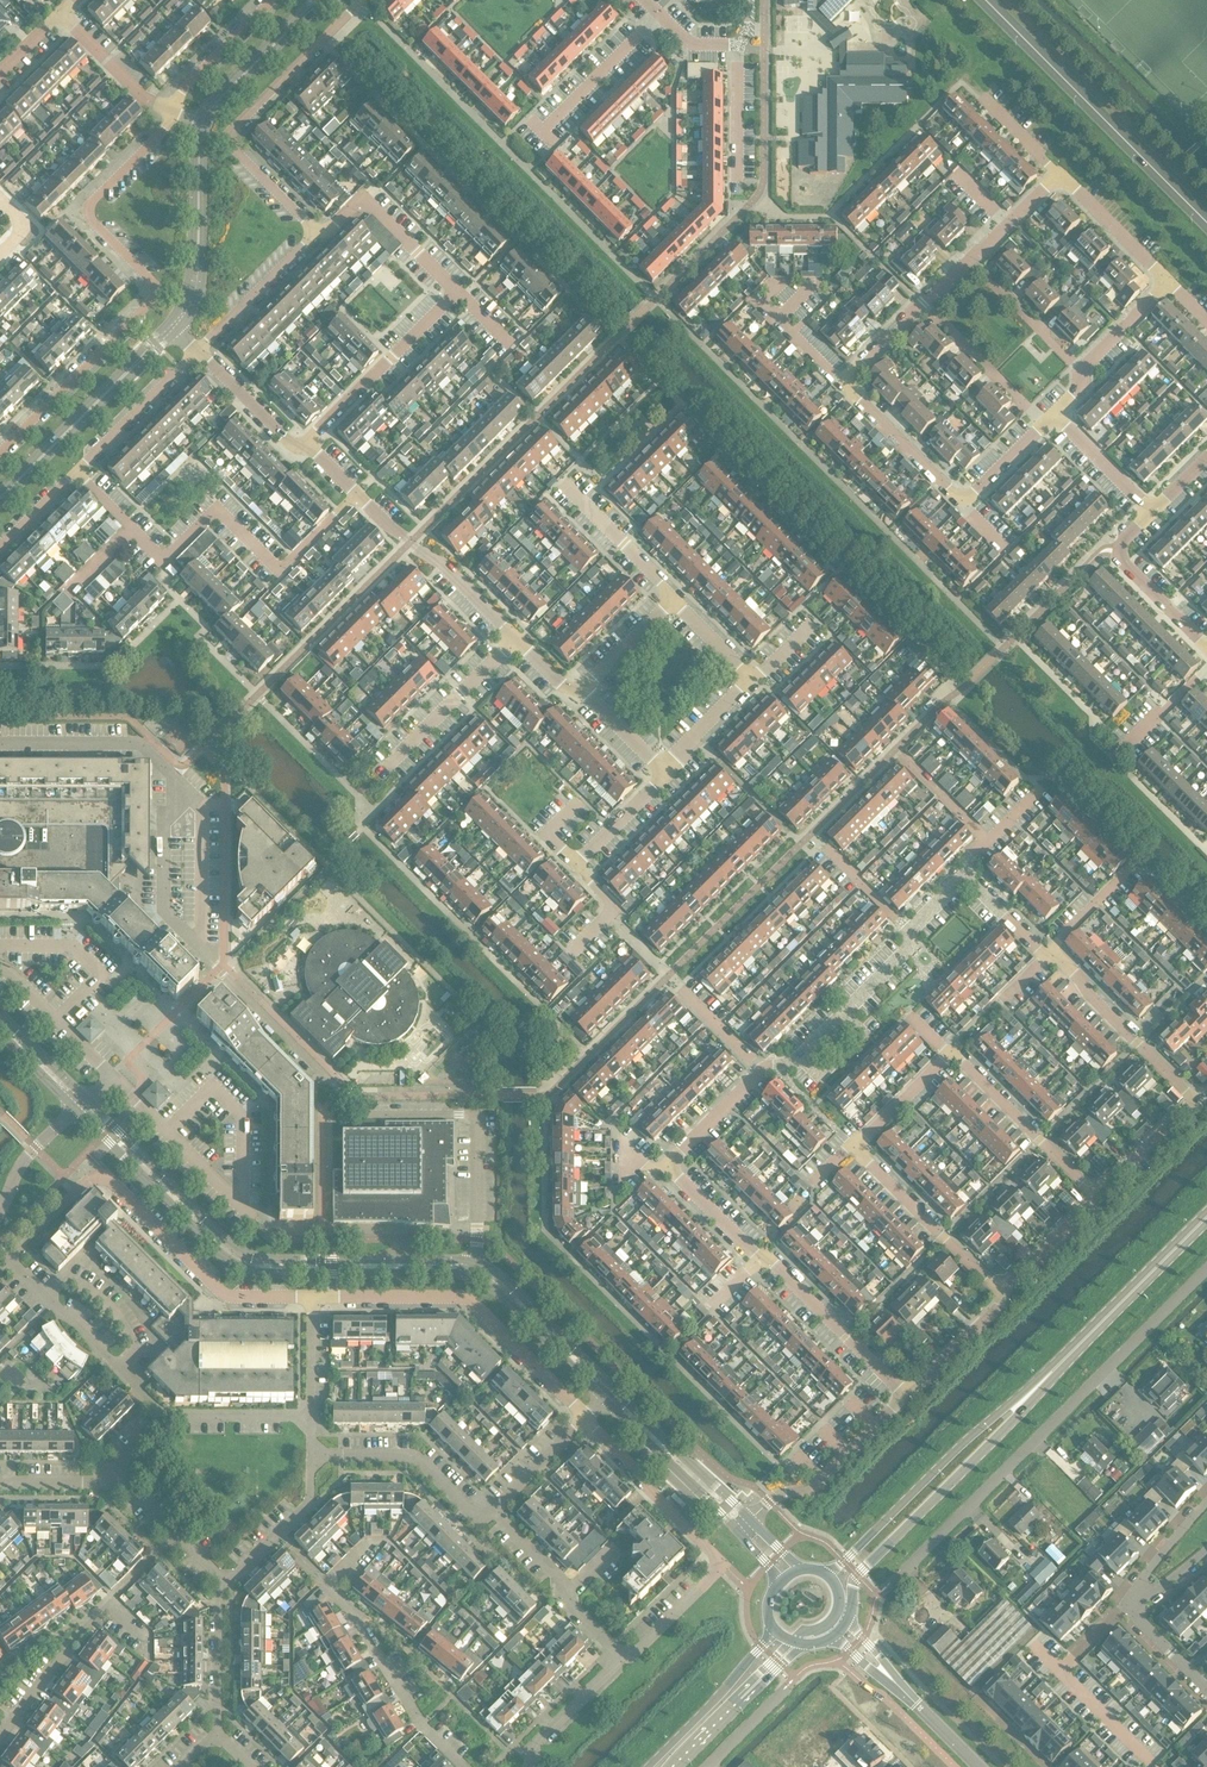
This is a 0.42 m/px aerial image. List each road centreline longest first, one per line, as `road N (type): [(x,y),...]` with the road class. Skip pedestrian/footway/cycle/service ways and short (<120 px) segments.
road 1 (residential): [(1001,1293),(854,1148),(956,1056),(1099,1196)]
road 2 (residential): [(905,1396),(669,1165),(762,1071)]
road 3 (tertiary): [(77,1110),(241,1269),(473,1277)]
road 4 (residential): [(477,1261),(477,1120),(359,1112),(220,969)]
road 5 (residential): [(172,111),(89,209),(156,293),(0,451)]
road 6 (tertiary): [(477,1261),(248,1255),(88,1101)]
road 7 (residential): [(894,1579),(1206,1269)]
road 8 (residential): [(305,442),(457,290),(363,198),(329,230),(313,234)]
road 9 (residential): [(312,1298),(223,1294),(99,1171),(11,1261)]
road 10 (residential): [(77,471),(166,557),(218,513),(280,568),(358,495)]
road 11 (residential): [(620,1658),(635,1653),(719,1564),(585,1419)]
road 12 (residential): [(585,1419),(464,1299),(312,1298)]
road 13 (residential): [(313,234),(229,137),(361,2)]
road 14 (secondary): [(848,1621),(857,1576),(1037,1388)]
road 15 (residential): [(842,383),(1059,181)]
road 16 (secondary): [(1037,1388),(973,1433),(825,1575)]
road 17 (secondary): [(1037,1388),(1206,1216)]
road 18 (tertiary): [(2,495),(174,327)]
road 19 (secondary): [(1200,216),(1031,47)]
road 20 (residential): [(12,1723),(107,1602),(144,1642),(151,1662)]
road 21 (residential): [(465,1766),(428,1731),(326,1585)]
road 22 (residential): [(163,1416),(11,1261)]
road 23 (residential): [(515,638),(358,495)]
road 24 (tertiary): [(174,327),(198,275),(203,121)]
road 25 (residential): [(1194,1100),(1062,961),(1044,954)]
road 26 (residential): [(762,1071),(801,1057),(906,952),(912,936)]
road 27 (residential): [(0,744),(137,745),(189,789)]
road 28 (residential): [(493,1511),(474,1514),(415,1459),(311,1455)]
road 29 (residential): [(749,1518),(778,1494),(822,1480),(905,1396)]
road 30 (residential): [(244,1213),(112,1077)]
road 31 (tertiary): [(615,1389),(477,1261)]
road 32 (tertiary): [(749,1518),(615,1389)]
road 33 (secondary): [(774,1630),(648,1766)]
road 34 (tertiary): [(604,1400),(736,1530)]
road 35 (residential): [(1151,512),(1117,546),(1118,557),(1206,646)]
road 36 (residential): [(387,765),(515,638)]
road 37 (tertiary): [(473,1277),(604,1400)]
road 38 (residential): [(189,789),(165,817),(164,912),(196,945)]
road 39 (residential): [(1054,414),(1078,391),(1086,366),(1169,283)]
road 40 (residential): [(77,471),(197,350)]
road 41 (residential): [(311,1455),(308,1505),(235,1578),(218,1578)]
road 42 (tertiary): [(203,121),(319,0)]
road 43 (residential): [(963,497),(842,383)]
road 44 (residential): [(189,789),(205,806),(205,935),(196,945)]
road 45 (residential): [(543,132),(660,16)]
road 46 (residential): [(197,350),(313,234)]
road 47 (residential): [(673,599),(560,482)]
road 48 (residential): [(112,1077),(0,962)]
road 49 (residential): [(217,1733),(218,1578)]
road 50 (residential): [(218,1578),(111,1470)]
road 51 (residential): [(272,0),(186,86),(172,111)]
road 52 (residential): [(1169,283),(1059,181)]
road 53 (residential): [(737,194),(737,45)]
road 54 (residential): [(310,1416),(163,1416)]
road 55 (residential): [(172,111),(146,101),(62,17)]
road 56 (residential): [(305,442),(286,441),(197,350)]
road 57 (residential): [(526,1766),(532,1747),(620,1658)]
road 58 (residential): [(905,1396),(999,1307),(1001,1293)]
road 59 (residential): [(912,936),(811,835)]
road 60 (residential): [(1099,1196),(1001,1293)]
road 61 (residential): [(1151,512),(1054,414)]
road 62 (residential): [(1099,1196),(1194,1100)]
road 63 (residential): [(0,1218),(36,1148),(77,1110)]
road 64 (residential): [(1206,1501),(1126,1608)]
road 65 (residential): [(665,777),(752,680)]
road 66 (residential): [(896,750),(987,843)]
road 67 (residential): [(581,691),(673,599)]
road 68 (residential): [(493,1511),(585,1419)]
road 69 (residential): [(577,864),(665,777)]
road 70 (residential): [(963,497),(1054,414)]
road 71 (tertiary): [(88,1101),(0,1015)]
road 72 (residential): [(1044,954),(1131,869)]
road 73 (residential): [(665,777),(581,691)]

